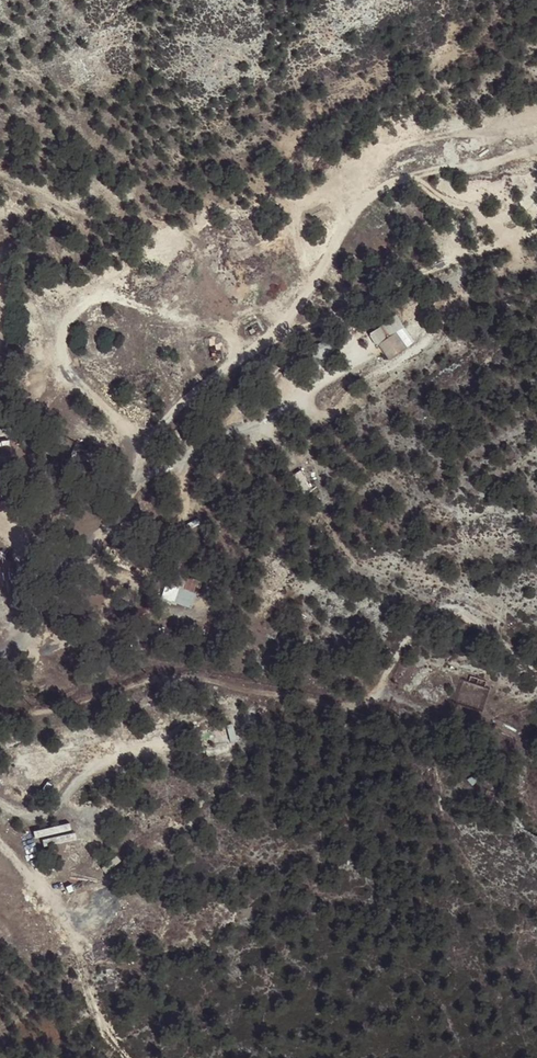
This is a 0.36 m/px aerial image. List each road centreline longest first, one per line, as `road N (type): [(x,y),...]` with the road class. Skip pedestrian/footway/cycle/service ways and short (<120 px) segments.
road 1 (track): [(0,718),(198,680),(290,696),(342,721),(379,690),(441,604),(536,666)]
road 2 (track): [(149,446),(176,400),(292,326),(357,202),(400,185),(511,171),(536,159)]

